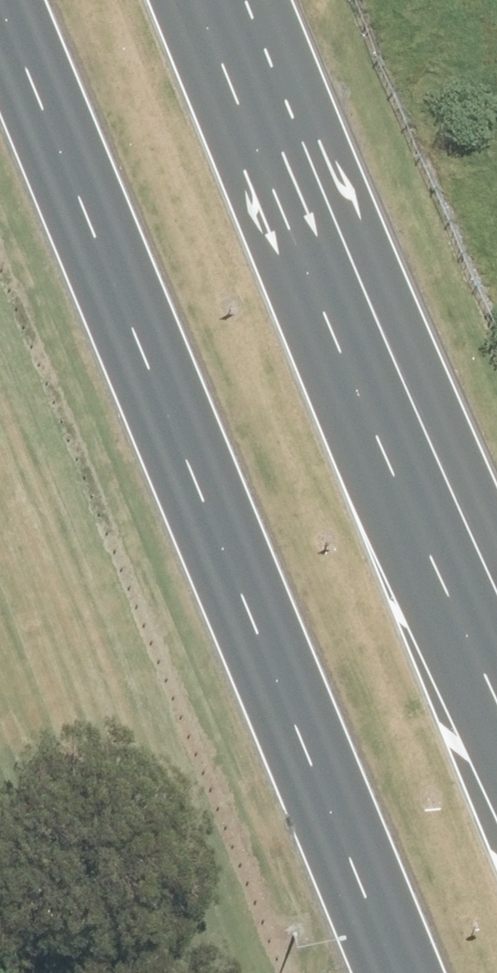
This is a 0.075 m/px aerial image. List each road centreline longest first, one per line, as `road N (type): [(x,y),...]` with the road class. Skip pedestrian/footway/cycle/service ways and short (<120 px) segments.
road 1 (primary): [(420,972),(12,0)]
road 2 (primary): [(202,0),(330,318),(496,693)]

